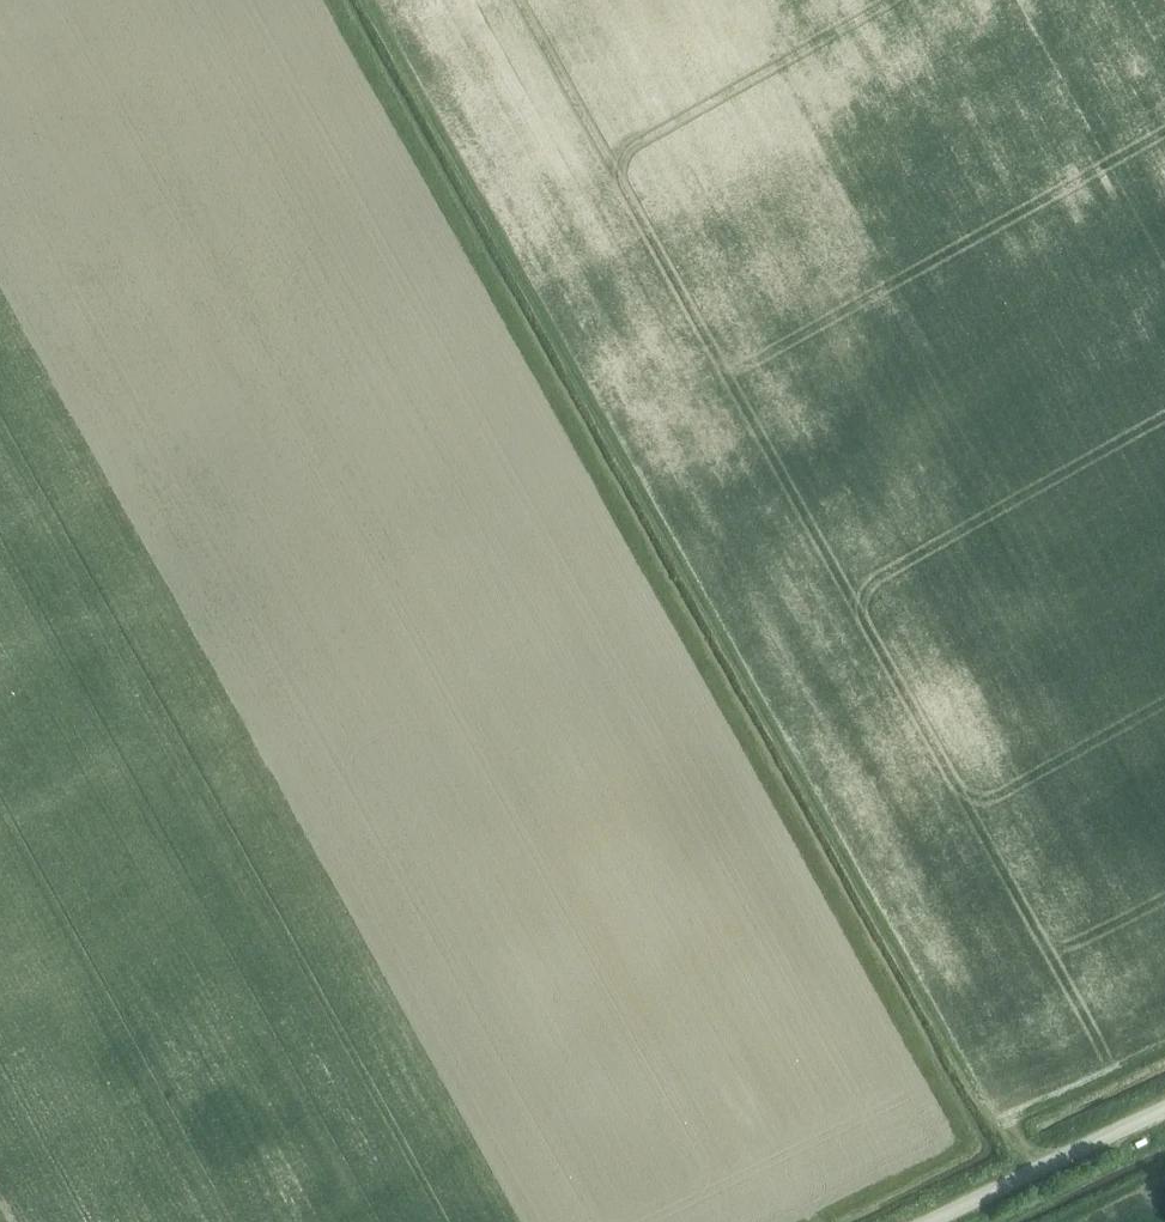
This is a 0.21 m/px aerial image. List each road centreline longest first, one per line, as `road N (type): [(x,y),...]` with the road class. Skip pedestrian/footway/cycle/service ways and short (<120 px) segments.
road 1 (unclassified): [(920,1221),(1164,1106)]

